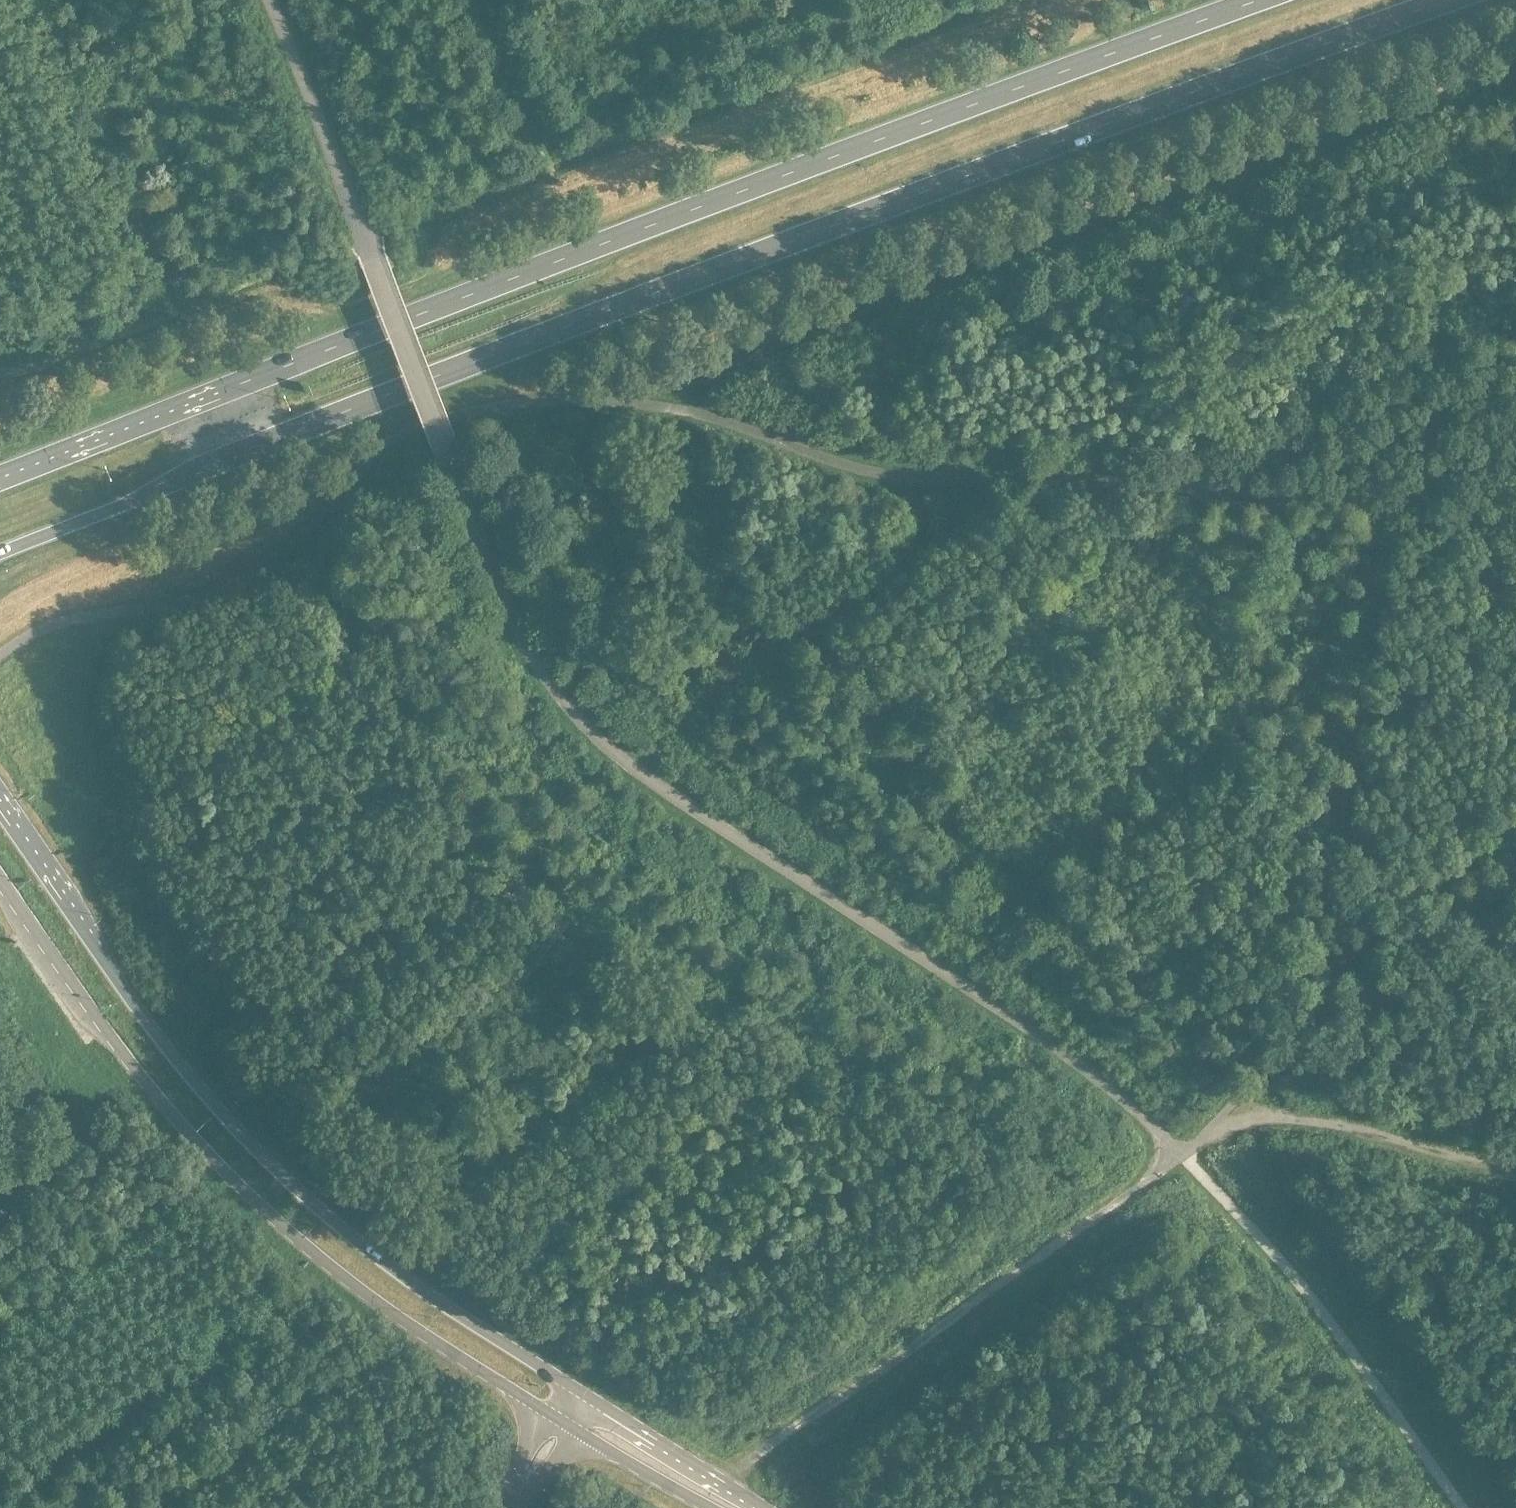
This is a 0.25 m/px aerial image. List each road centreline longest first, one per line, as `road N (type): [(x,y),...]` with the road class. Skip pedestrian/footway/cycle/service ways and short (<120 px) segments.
road 1 (trunk): [(0,555),(464,366),(1439,0)]
road 2 (trunk): [(1266,0),(0,478)]
road 3 (secondary): [(573,1391),(331,1220),(209,1097),(150,1026),(0,800)]
road 4 (secondary): [(0,877),(124,1055),(292,1238),(546,1407)]
road 5 (secondary): [(767,1507),(573,1391)]
road 6 (secondary): [(572,1425),(719,1507)]

